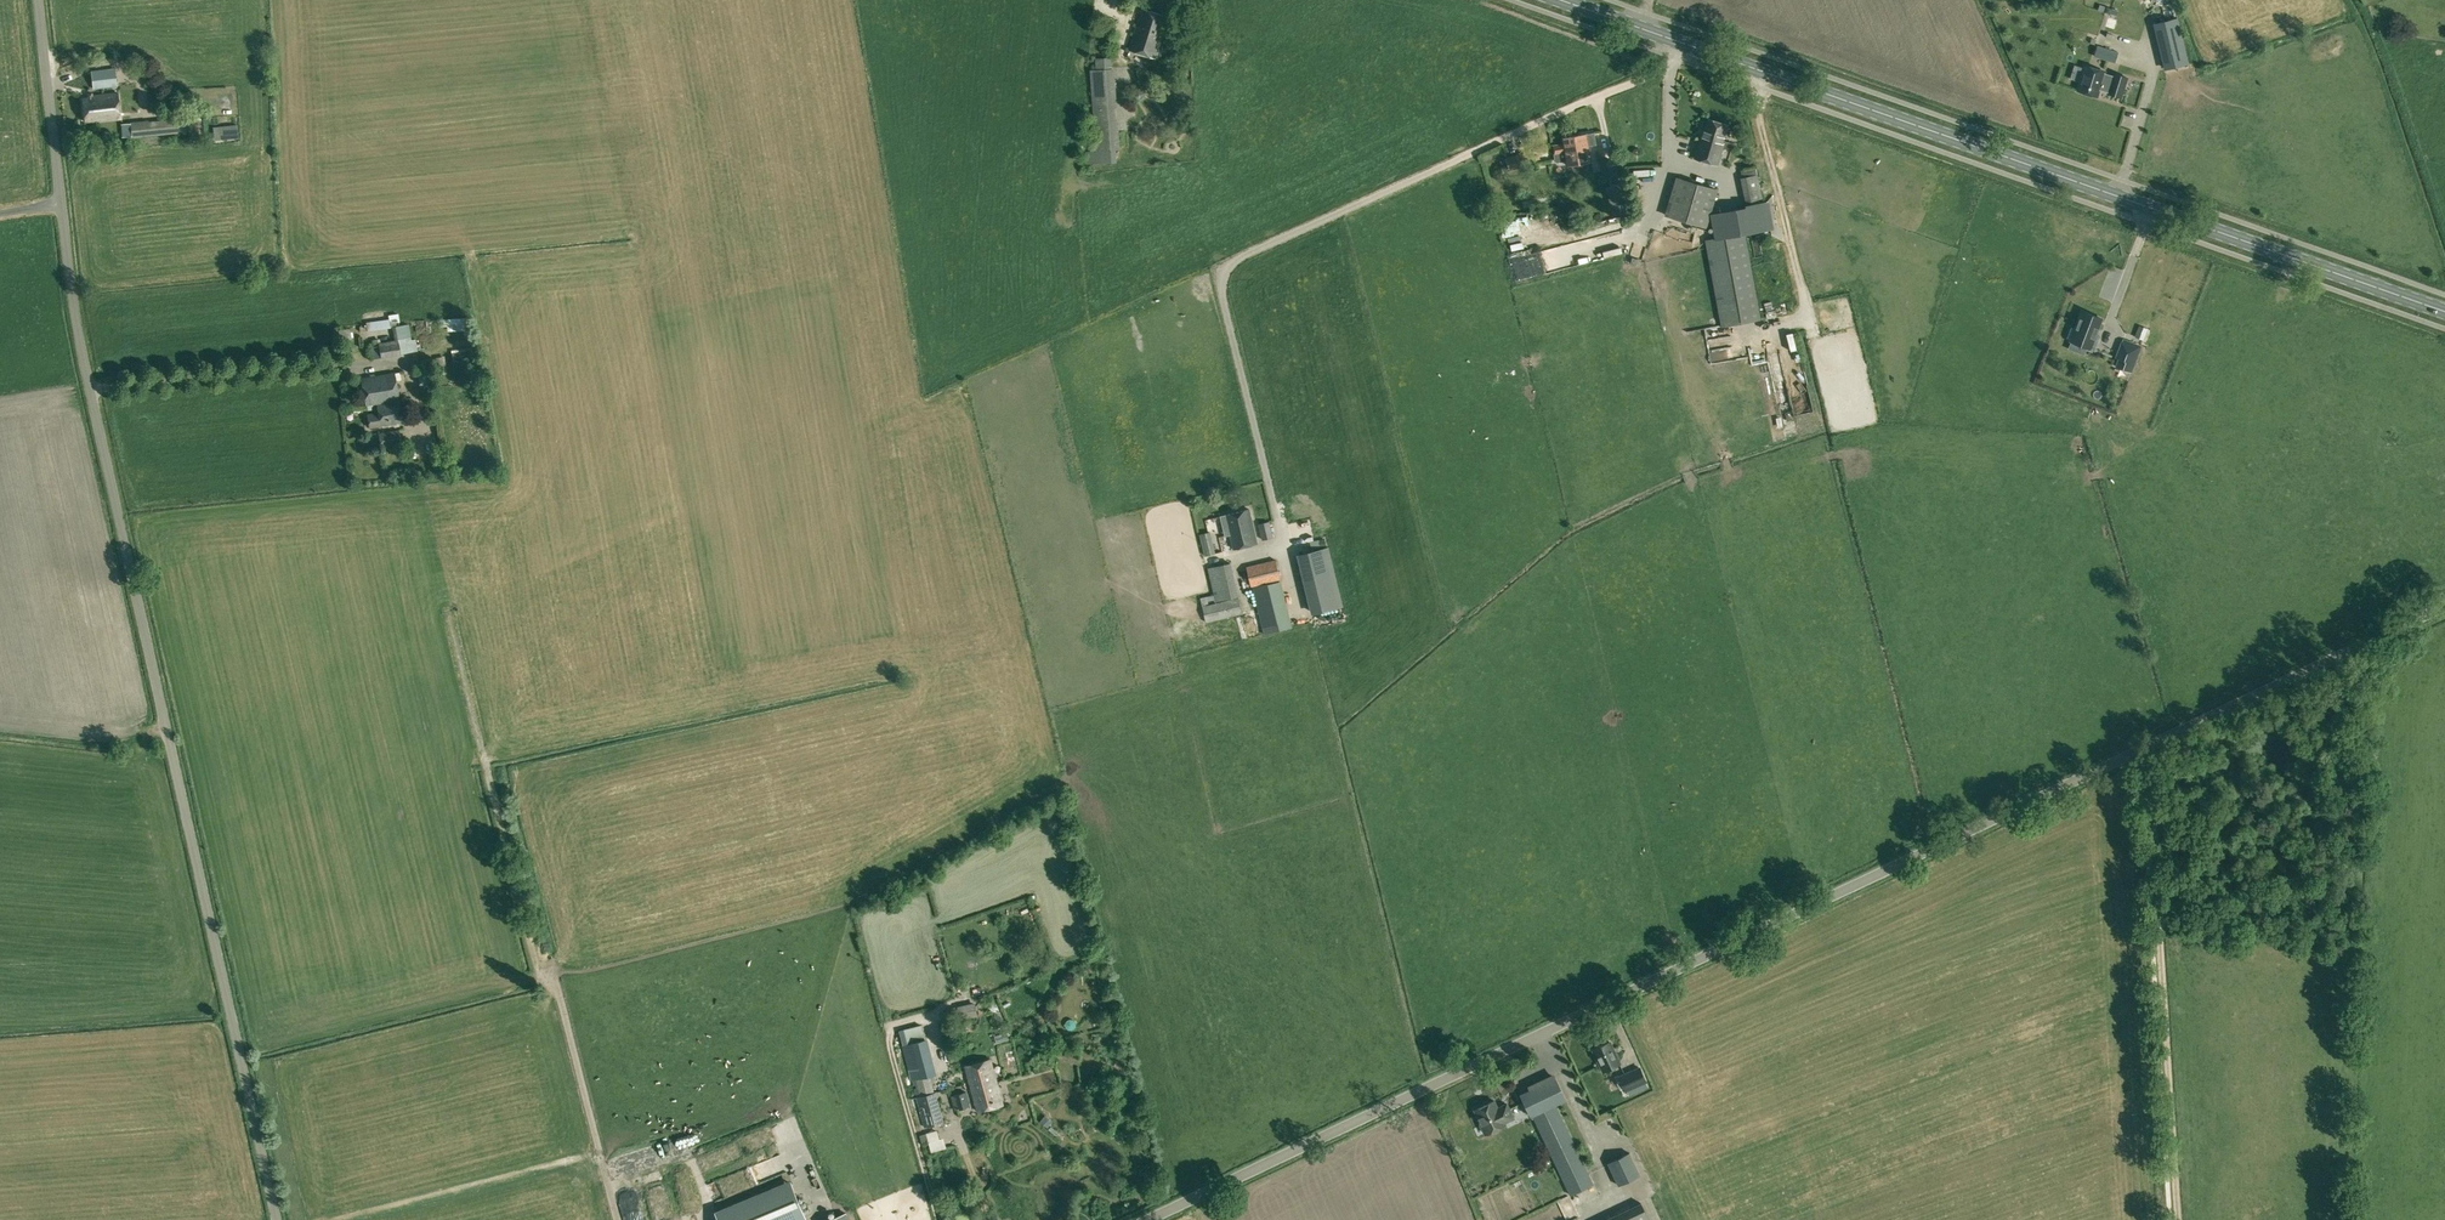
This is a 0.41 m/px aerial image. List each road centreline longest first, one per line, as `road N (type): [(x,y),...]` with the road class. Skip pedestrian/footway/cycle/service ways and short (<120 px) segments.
road 1 (unclassified): [(1149,1219),(2444,606)]
road 2 (unclassified): [(276,1219),(77,339),(38,0)]
road 3 (primary): [(2444,313),(1561,0)]
road 4 (track): [(2148,745),(2177,1219)]
road 5 (track): [(615,1219),(561,1011),(531,970),(483,772)]
road 6 (track): [(596,1154),(402,1203)]

